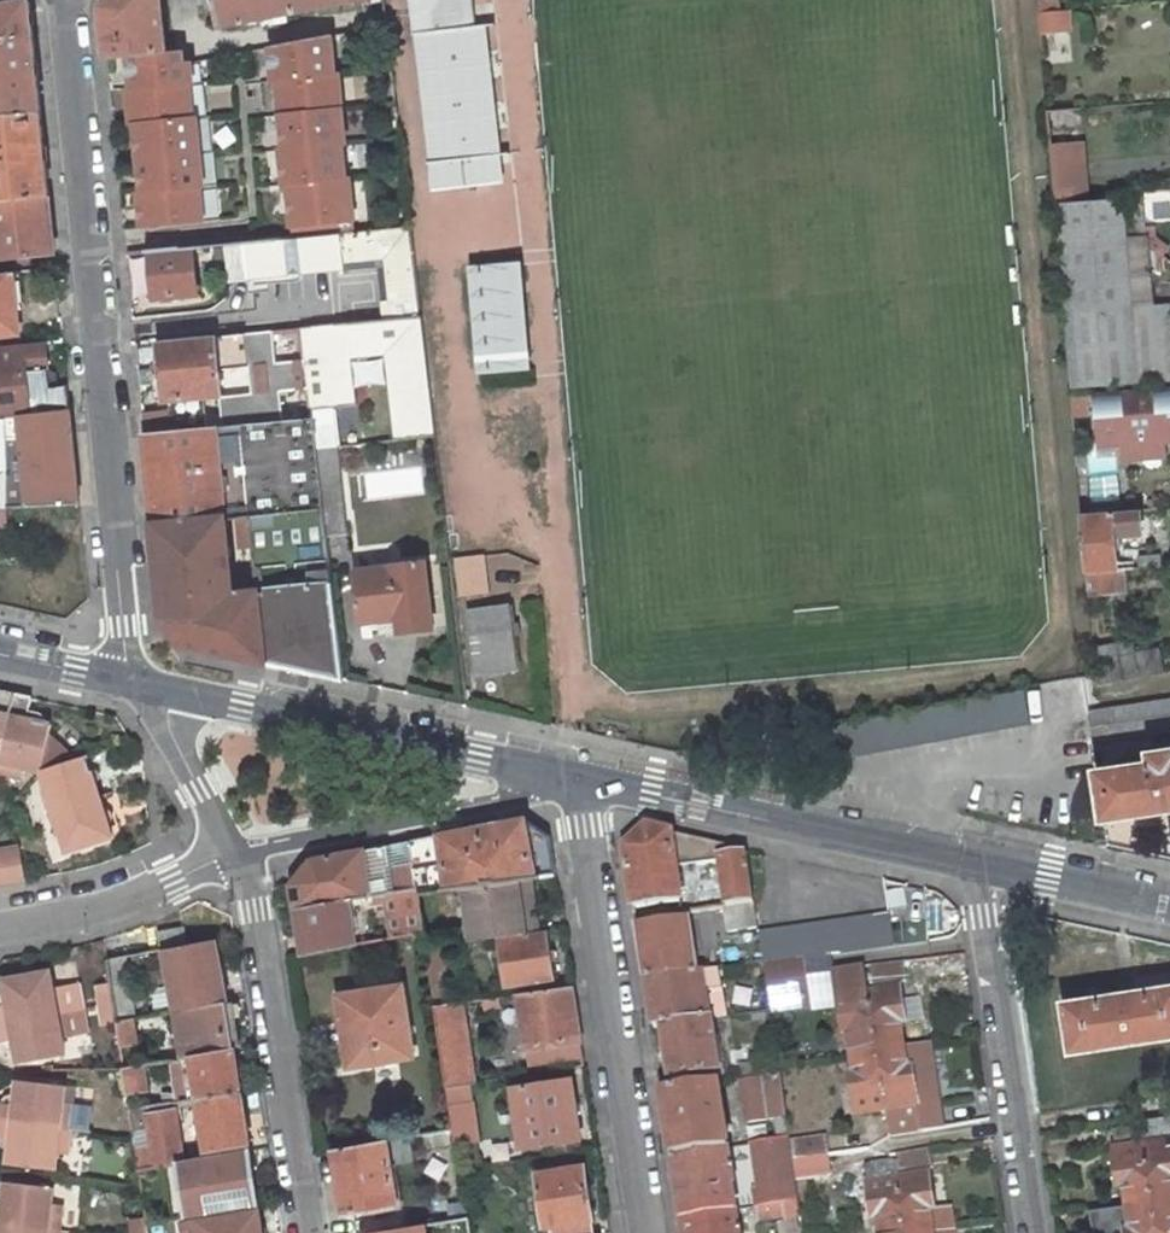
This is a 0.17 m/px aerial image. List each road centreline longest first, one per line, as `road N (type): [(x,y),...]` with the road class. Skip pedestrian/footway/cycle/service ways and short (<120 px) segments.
road 1 (unclassified): [(71,0),(131,688)]
road 2 (residential): [(131,688),(579,780)]
road 3 (residential): [(579,780),(647,1232)]
road 4 (residential): [(579,780),(973,865)]
road 5 (residential): [(238,846),(298,1232)]
road 6 (residential): [(973,865),(1032,1232)]
road 7 (residential): [(238,846),(579,780)]
road 8 (residential): [(0,924),(75,910),(238,846)]
road 9 (residential): [(973,865),(1169,909)]
road 10 (residential): [(238,846),(131,688)]
road 11 (residential): [(0,658),(131,688)]

